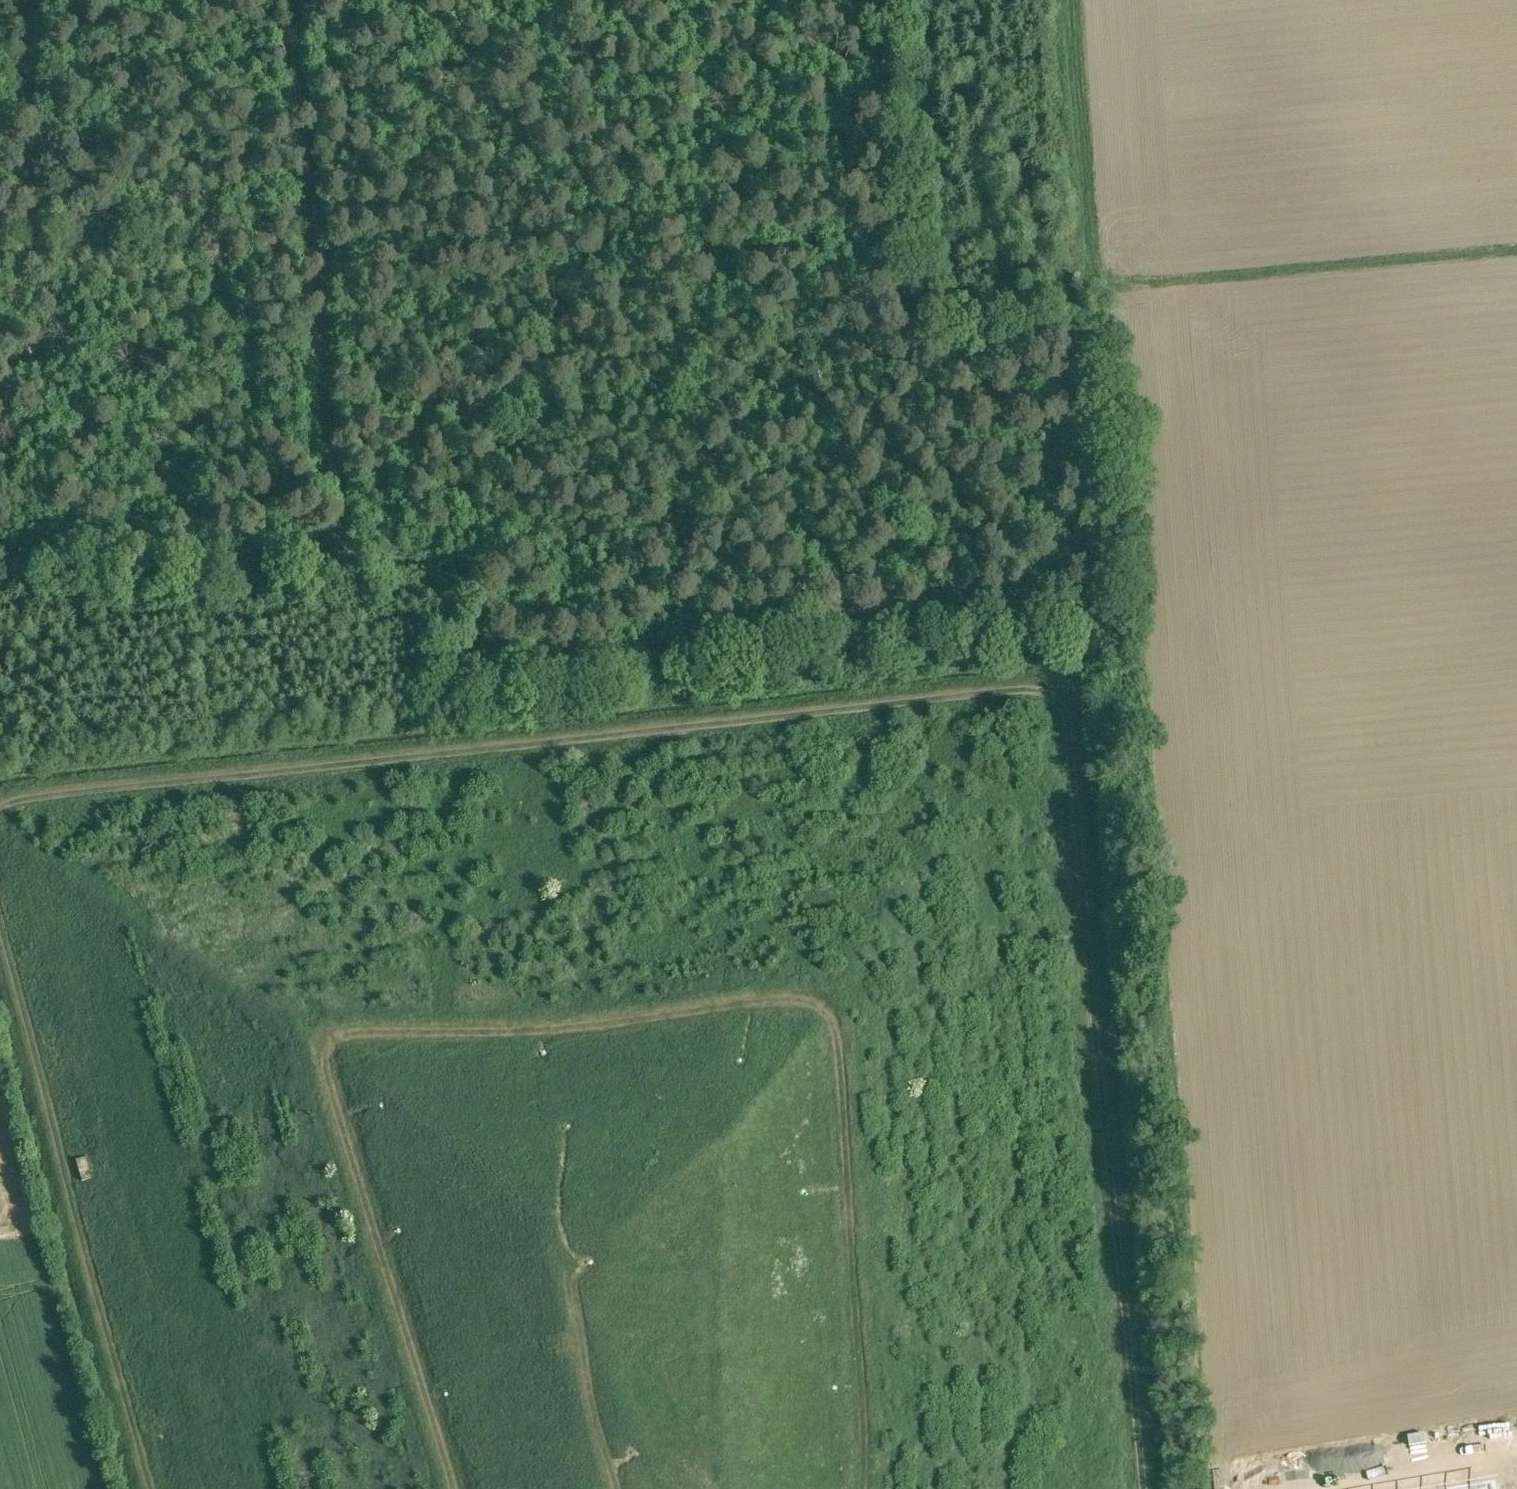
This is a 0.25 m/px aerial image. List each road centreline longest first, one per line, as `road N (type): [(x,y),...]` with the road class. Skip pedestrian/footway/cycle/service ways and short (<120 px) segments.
road 1 (track): [(443,1488),(317,1050),(612,1035),(751,1008),(801,1007),(829,1010),(848,1100),(877,1464),(871,1488)]
road 2 (track): [(867,0),(886,315),(1084,300),(1091,204),(1070,0)]

